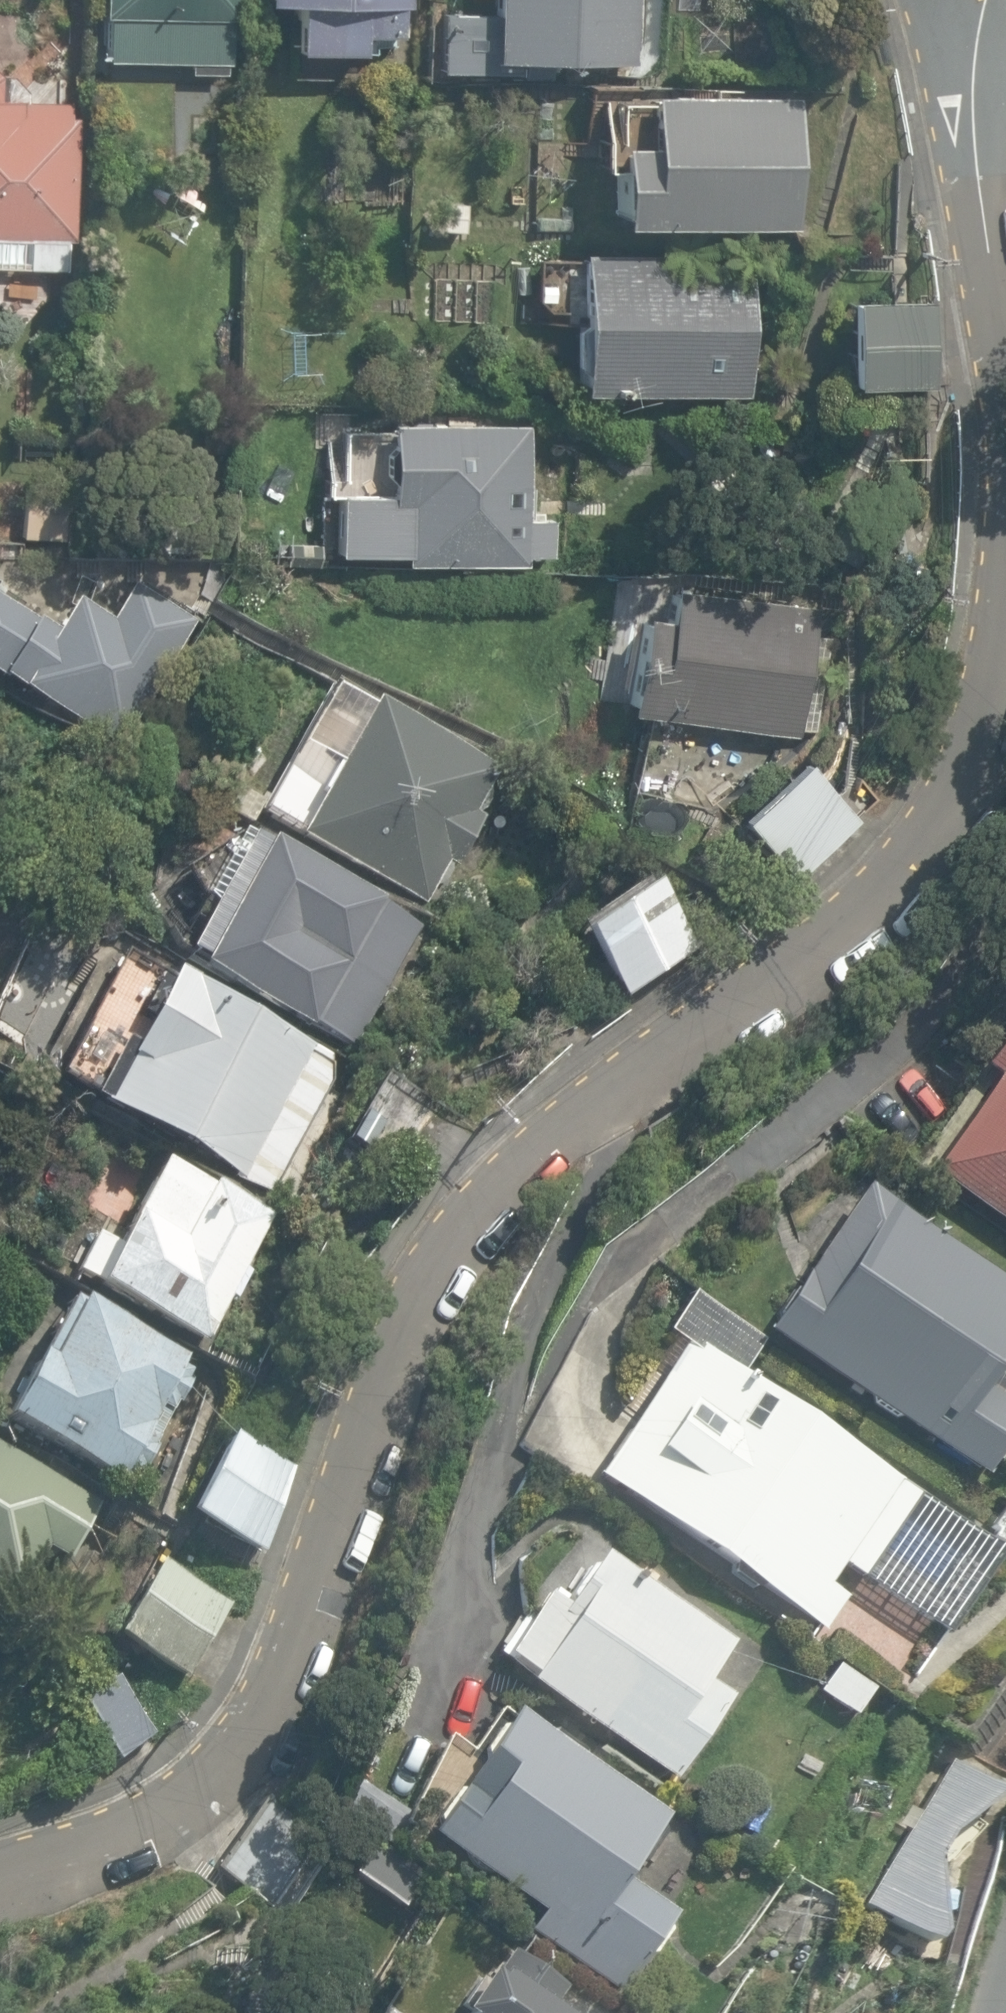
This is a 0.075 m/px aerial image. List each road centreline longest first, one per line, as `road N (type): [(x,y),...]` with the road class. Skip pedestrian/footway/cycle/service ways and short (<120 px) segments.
road 1 (residential): [(1005,590),(994,712),(964,801),(877,911),(518,1164),(471,1219),(358,1476),(267,1717),(236,1766),(185,1805),(0,1878)]
road 2 (residential): [(985,0),(973,115),(1005,378)]

